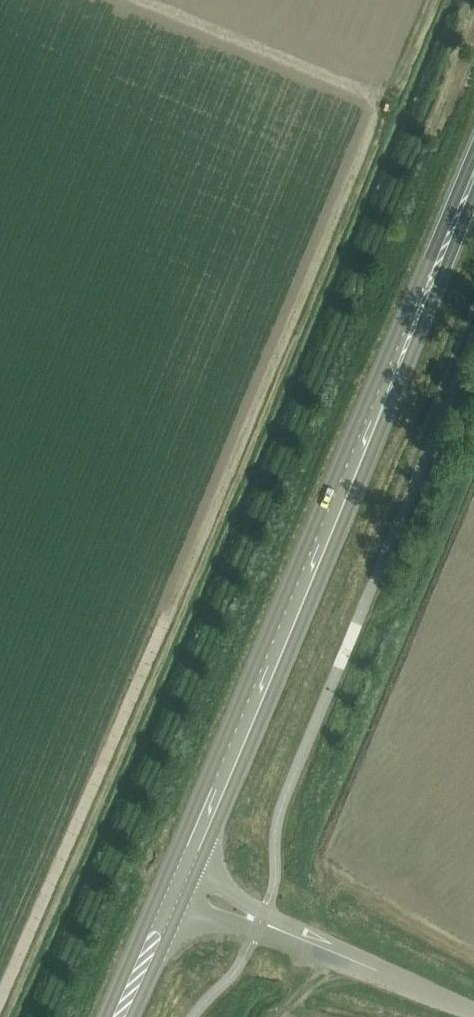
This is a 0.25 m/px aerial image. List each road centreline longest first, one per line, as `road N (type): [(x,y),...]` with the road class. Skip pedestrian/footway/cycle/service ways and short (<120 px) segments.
road 1 (trunk): [(473,163),(167,892)]
road 2 (trunk): [(187,900),(473,203)]
road 3 (unclassified): [(472,1016),(187,900)]
road 4 (trunk): [(167,892),(105,1016)]
road 5 (trunk): [(135,1016),(187,900)]

